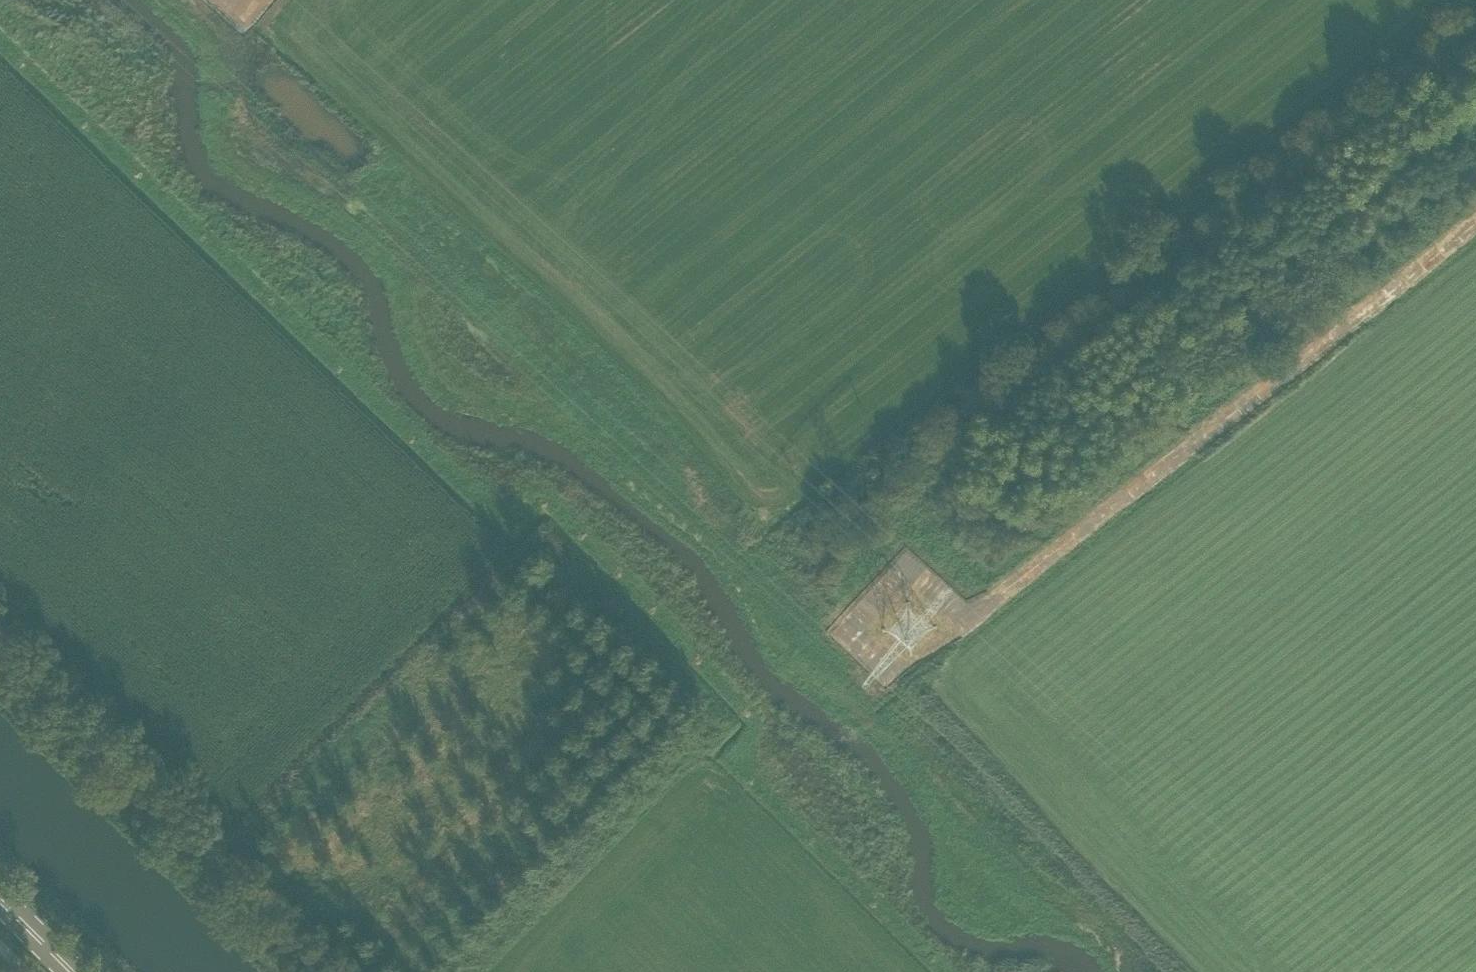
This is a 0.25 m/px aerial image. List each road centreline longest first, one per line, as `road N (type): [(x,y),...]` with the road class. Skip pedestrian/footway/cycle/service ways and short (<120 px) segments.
road 1 (track): [(328,971),(0,645)]

